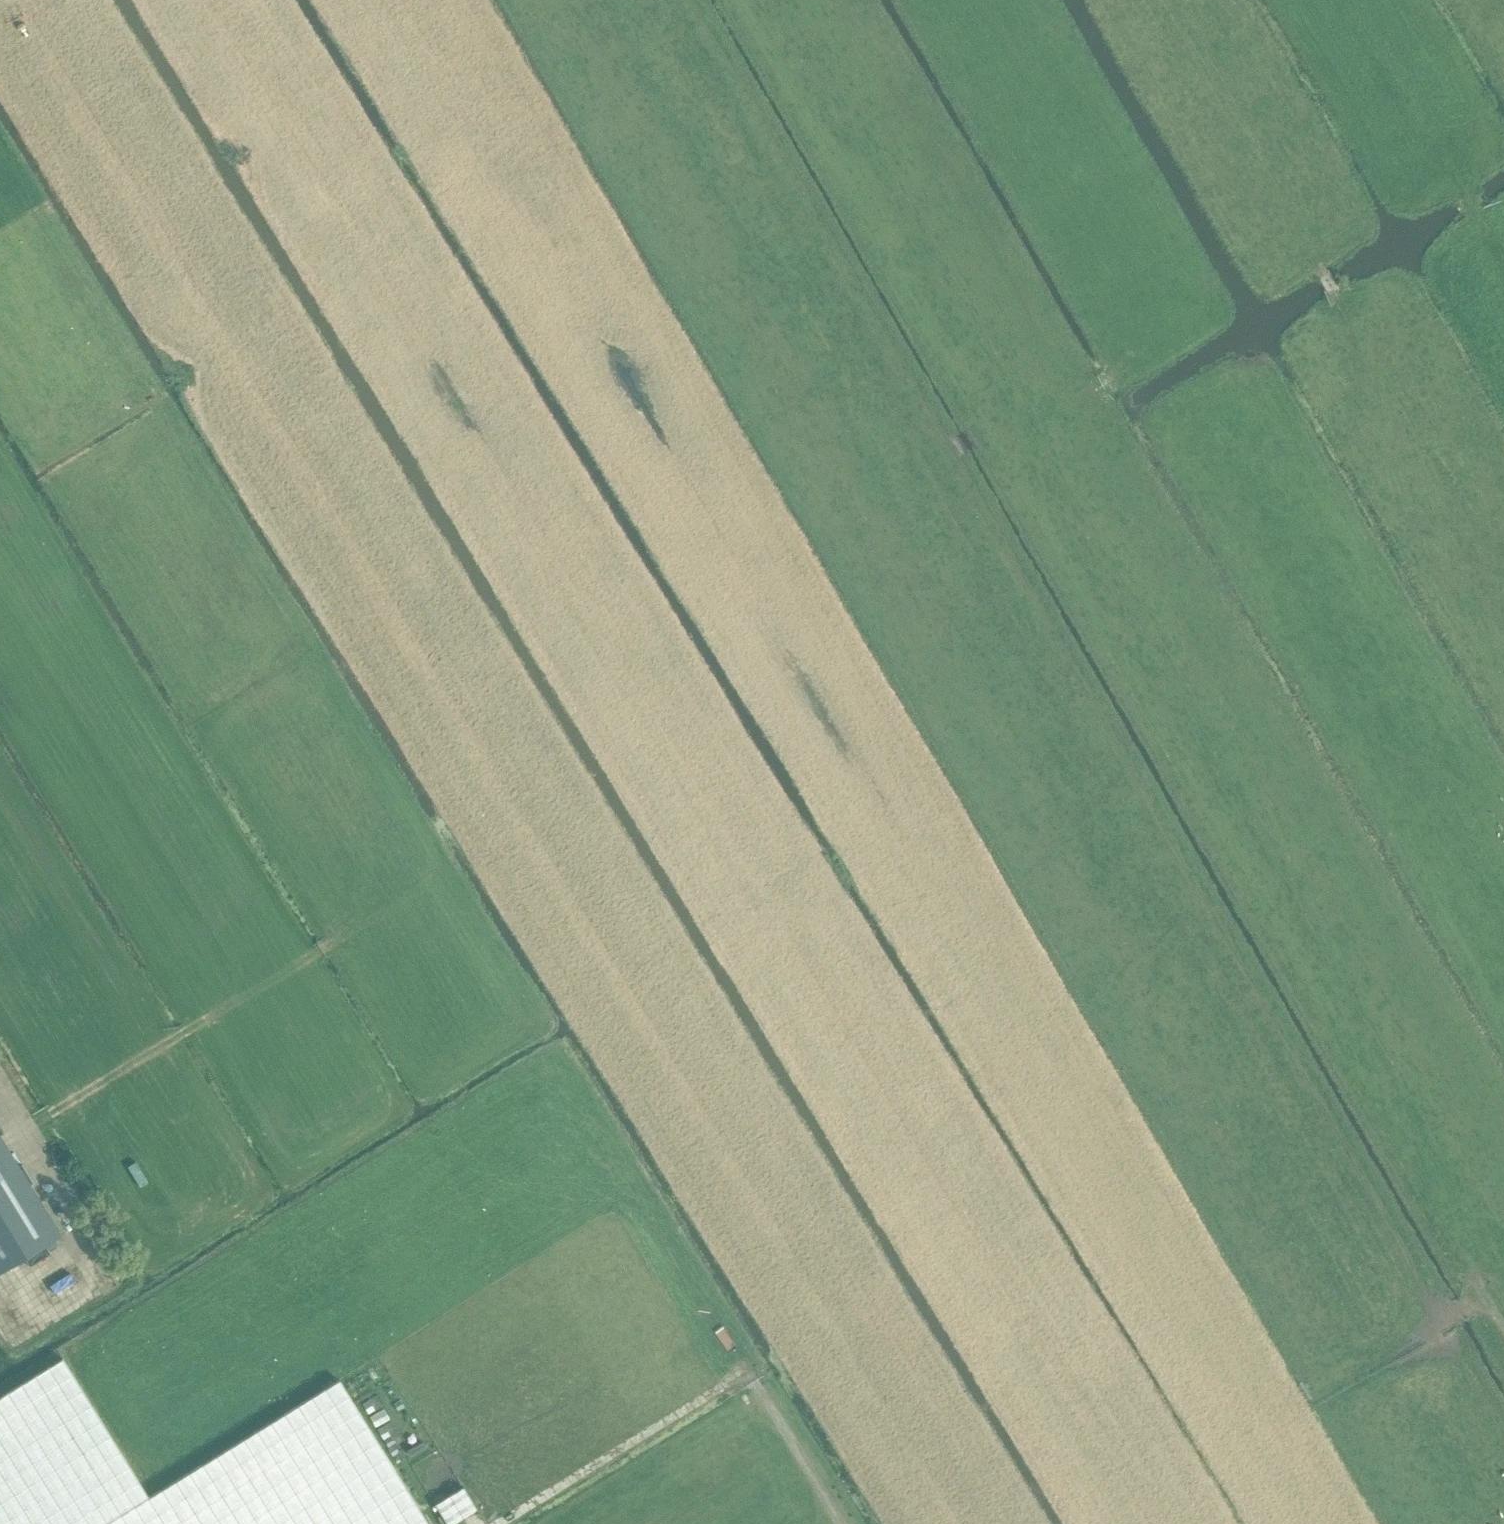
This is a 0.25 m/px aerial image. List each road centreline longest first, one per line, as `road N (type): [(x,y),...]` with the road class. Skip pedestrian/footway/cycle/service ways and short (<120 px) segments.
road 1 (track): [(840,1523),(748,1368),(497,1523)]
road 2 (track): [(1292,1399),(1329,1387),(1473,1305),(1491,1310),(1503,1332)]

